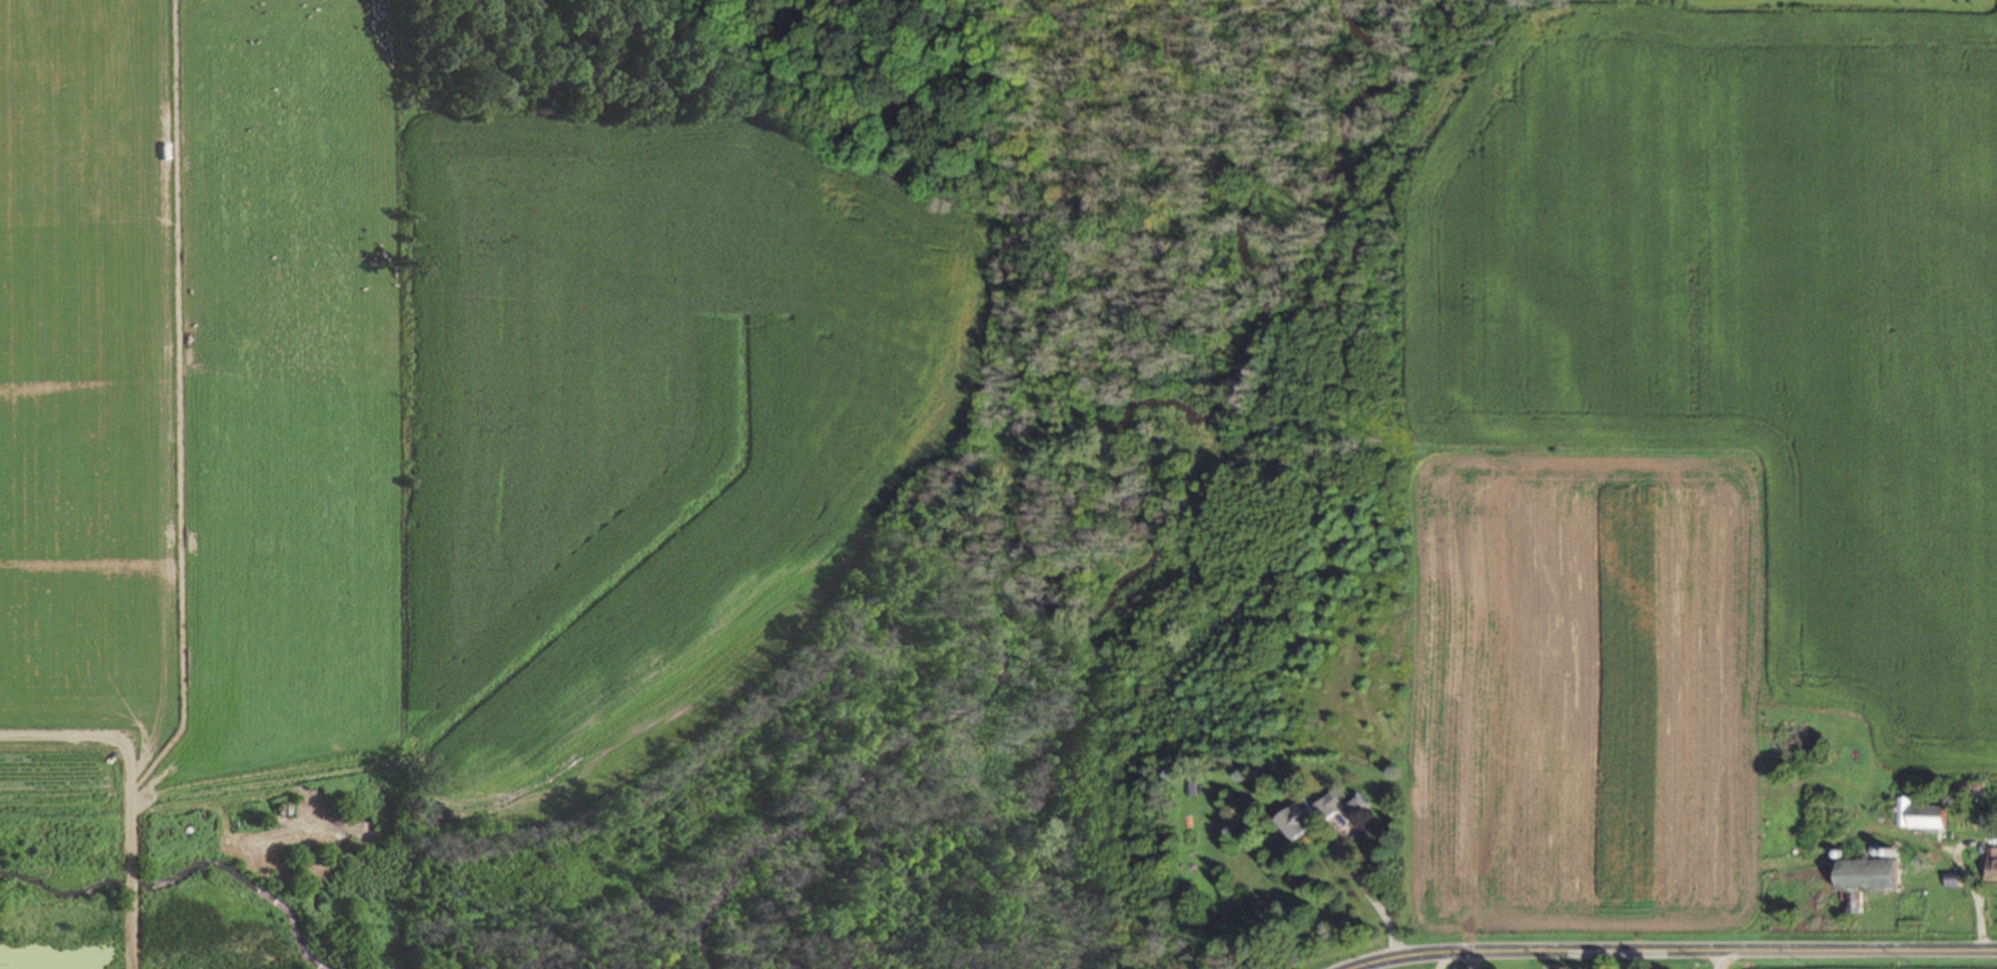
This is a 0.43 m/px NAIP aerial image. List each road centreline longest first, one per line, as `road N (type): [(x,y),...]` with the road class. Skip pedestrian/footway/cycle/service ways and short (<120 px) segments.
road 1 (secondary): [(1352,968),(1456,952),(1996,950)]

